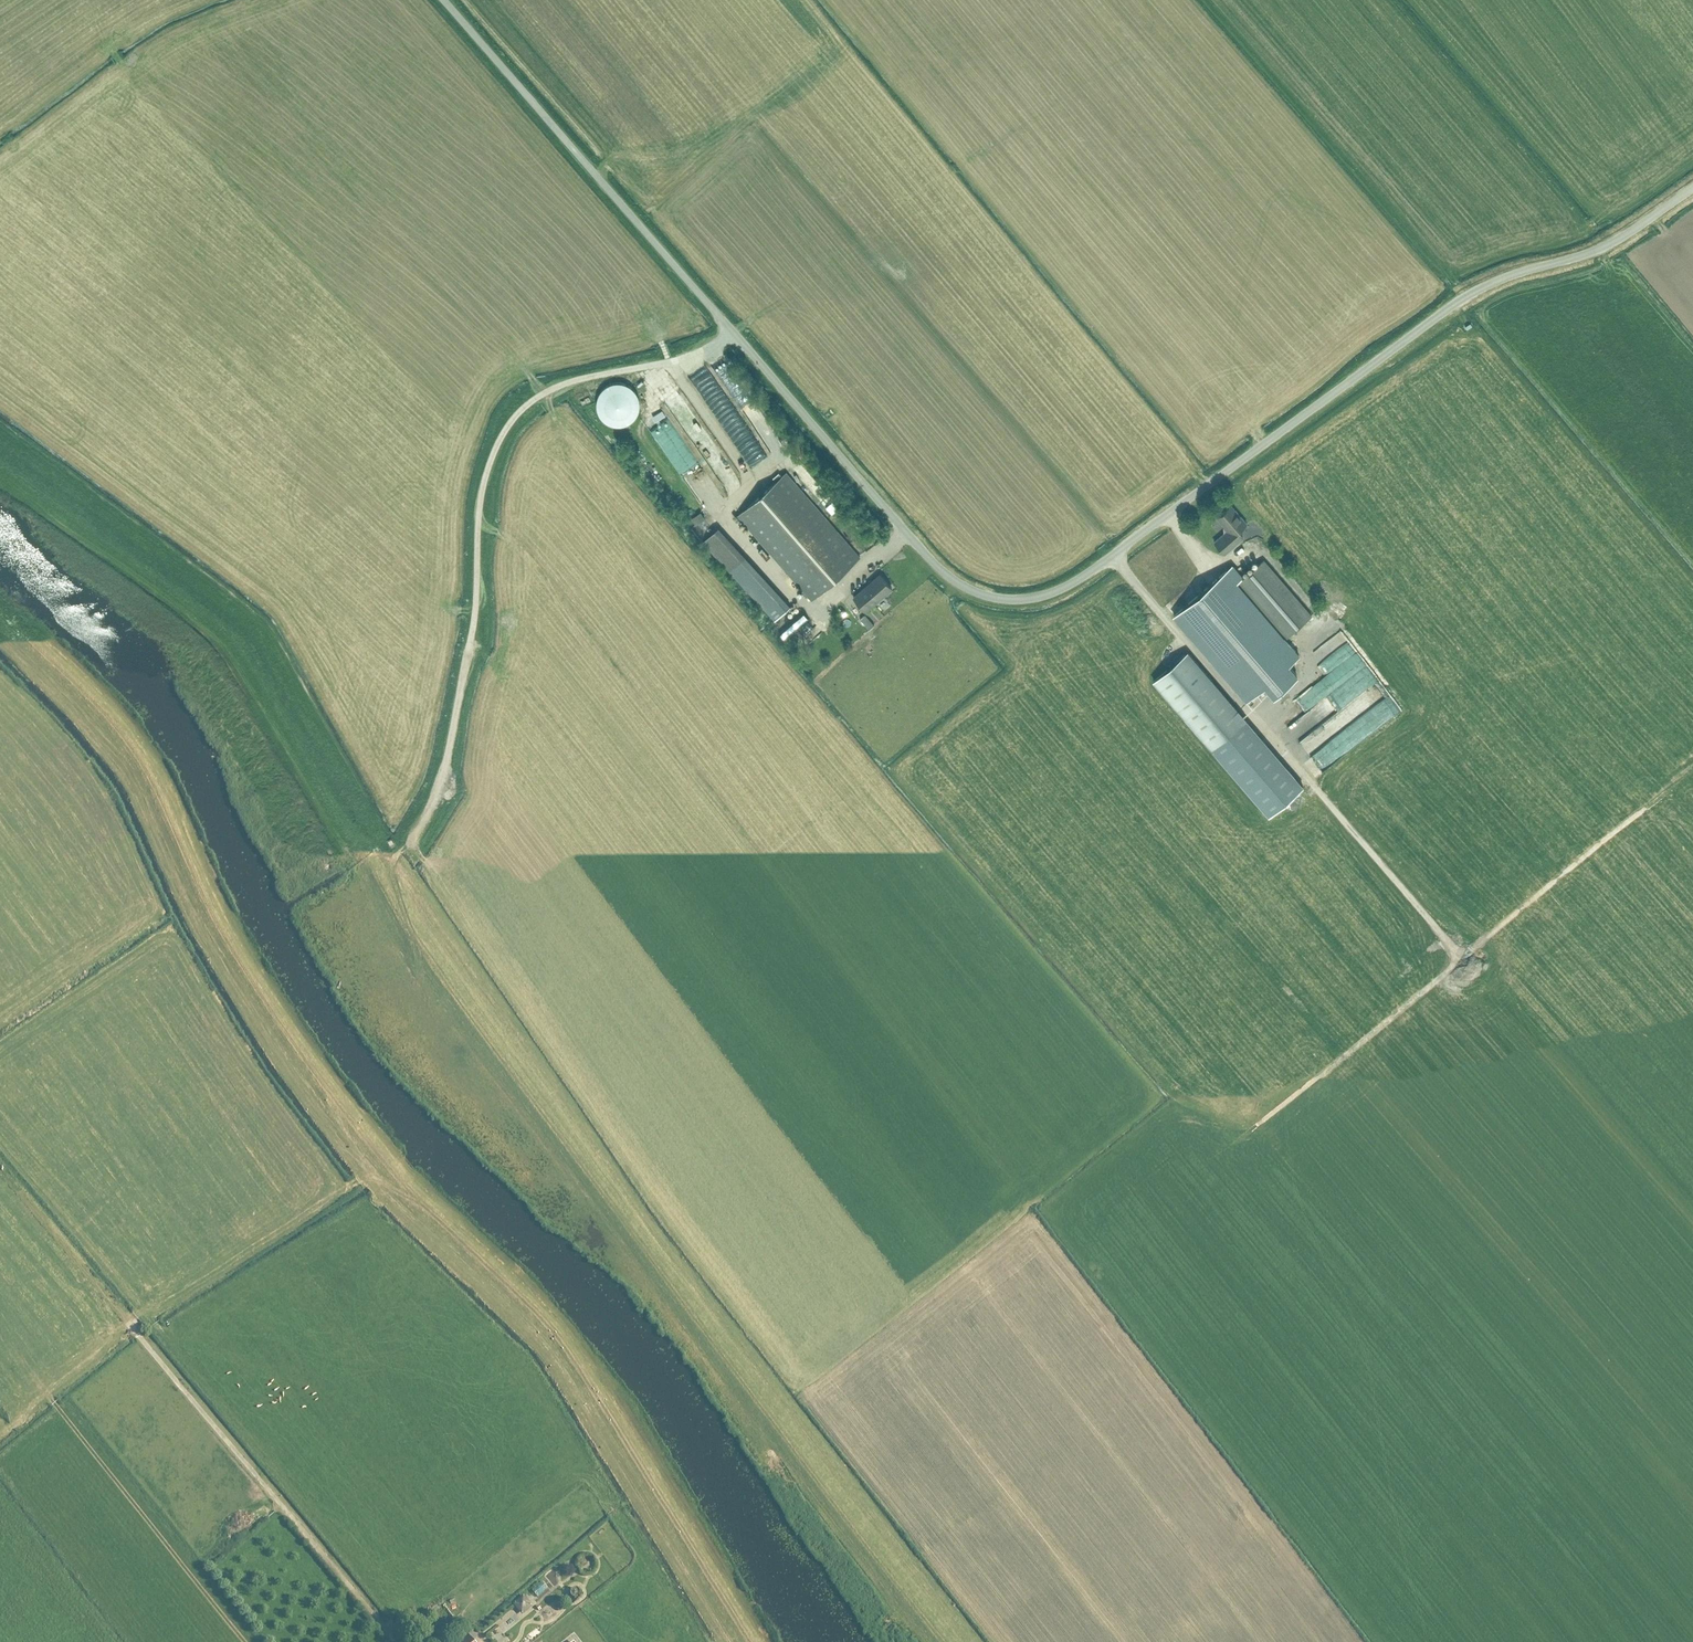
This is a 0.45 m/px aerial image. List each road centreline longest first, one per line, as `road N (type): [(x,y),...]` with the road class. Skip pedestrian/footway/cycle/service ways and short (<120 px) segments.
road 1 (unclassified): [(735,334),(941,569),(978,593),(1024,599),(1073,582),(1475,290),(1599,248),(1692,186)]
road 2 (unclassified): [(473,633),(481,500),(514,417),(572,381),(680,358),(735,334)]
road 3 (unclassified): [(735,334),(445,0)]
road 4 (track): [(392,859),(434,800),(473,633)]

